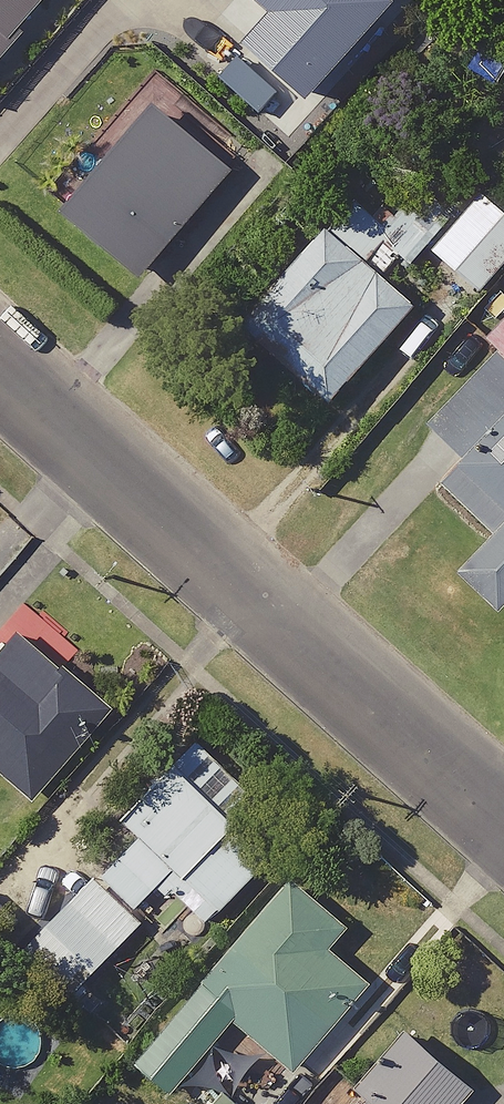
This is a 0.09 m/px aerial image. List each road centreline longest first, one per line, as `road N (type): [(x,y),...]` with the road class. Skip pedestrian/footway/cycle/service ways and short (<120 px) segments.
road 1 (residential): [(0,363),(503,816)]

